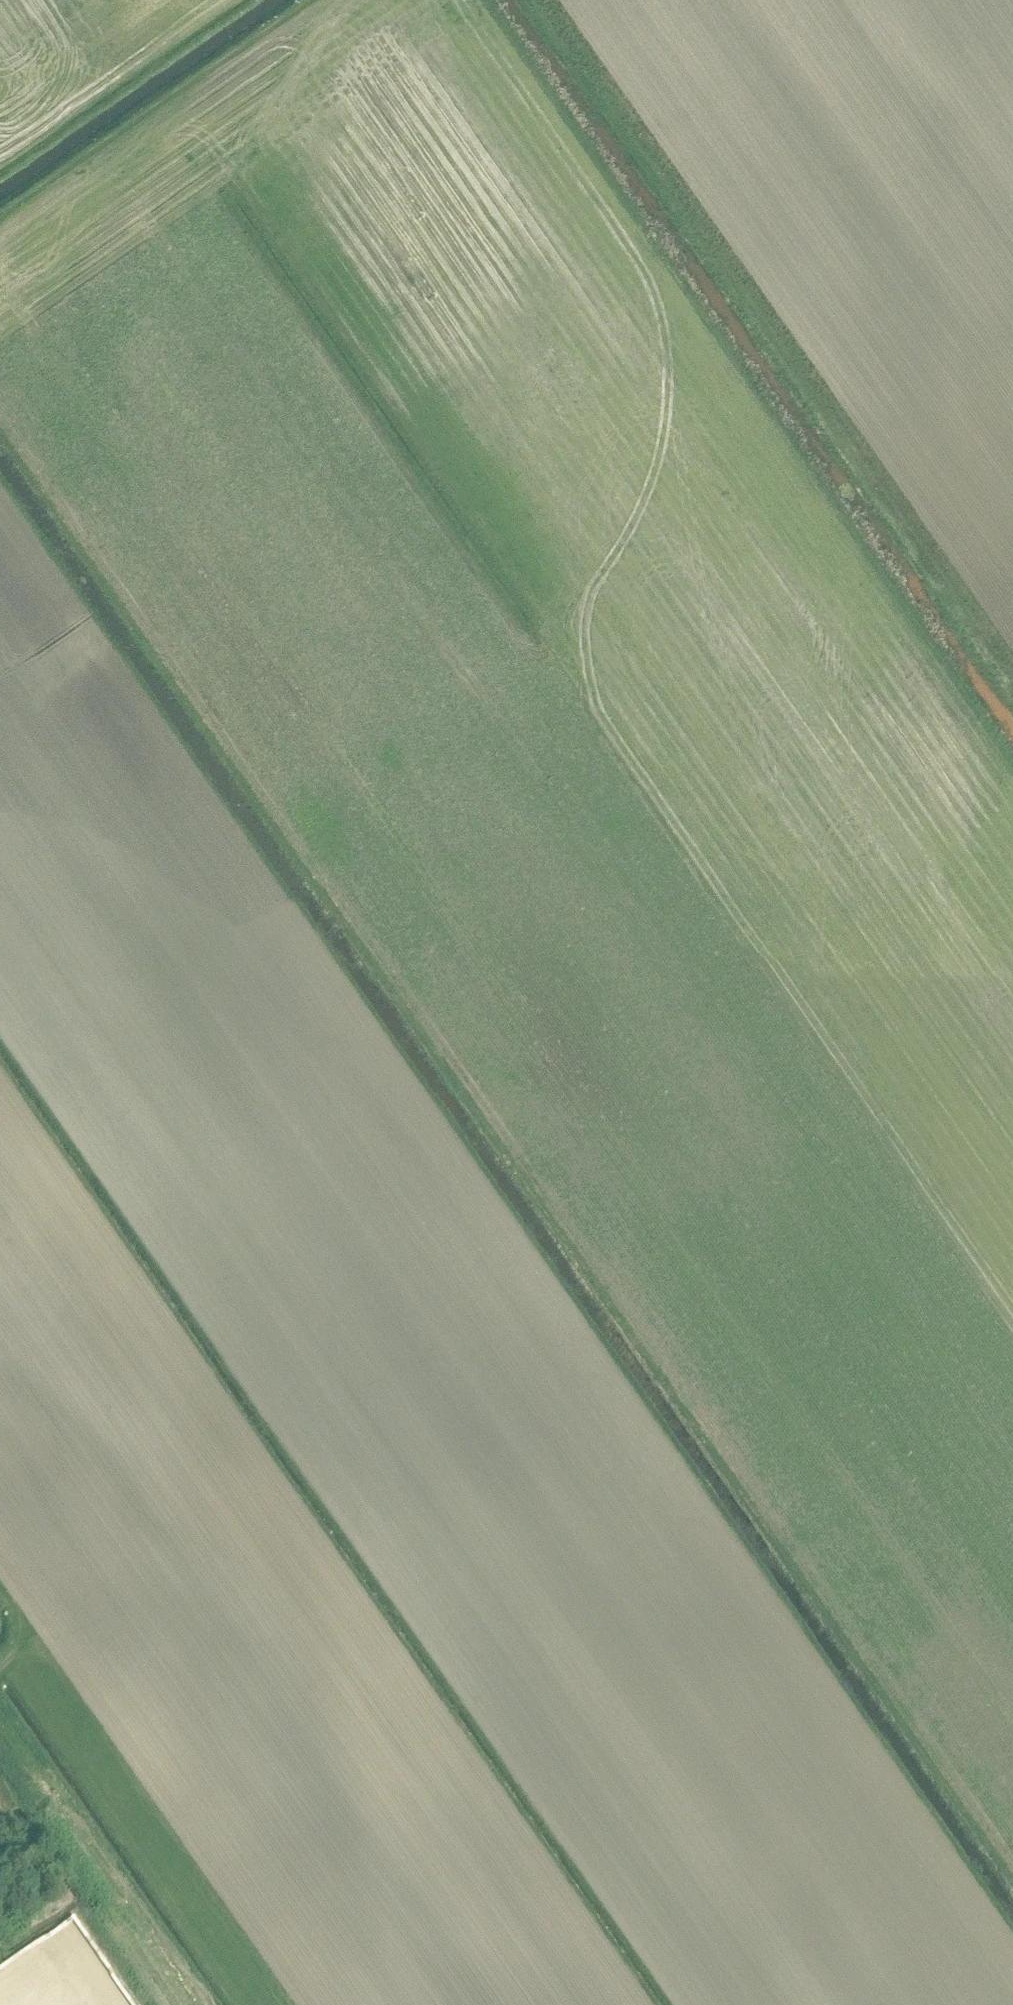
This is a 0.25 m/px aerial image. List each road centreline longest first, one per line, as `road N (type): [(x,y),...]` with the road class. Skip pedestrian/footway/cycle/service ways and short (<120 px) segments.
road 1 (track): [(0,214),(310,0)]
road 2 (track): [(0,1730),(198,2004)]

